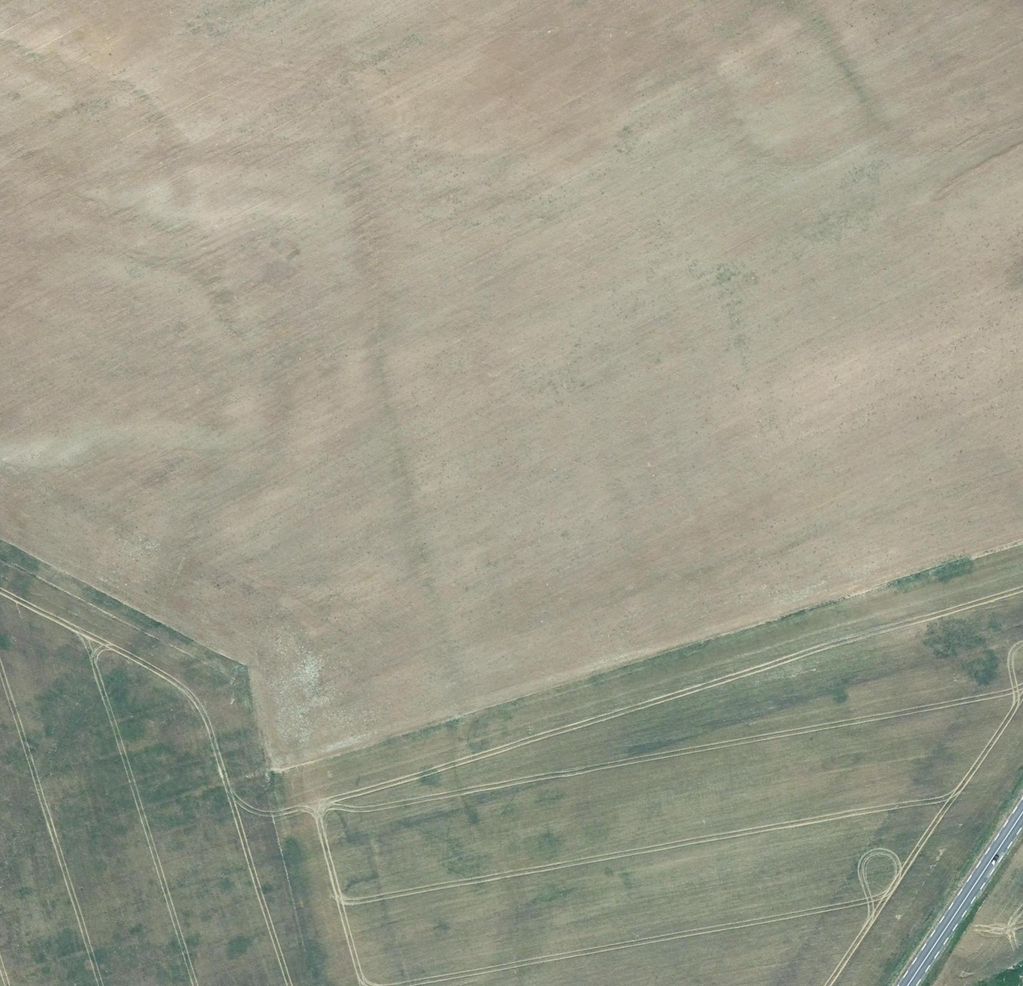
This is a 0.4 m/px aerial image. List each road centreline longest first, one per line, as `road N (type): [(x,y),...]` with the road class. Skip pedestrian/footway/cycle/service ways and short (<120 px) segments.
road 1 (secondary): [(1022,813),(907,985)]

